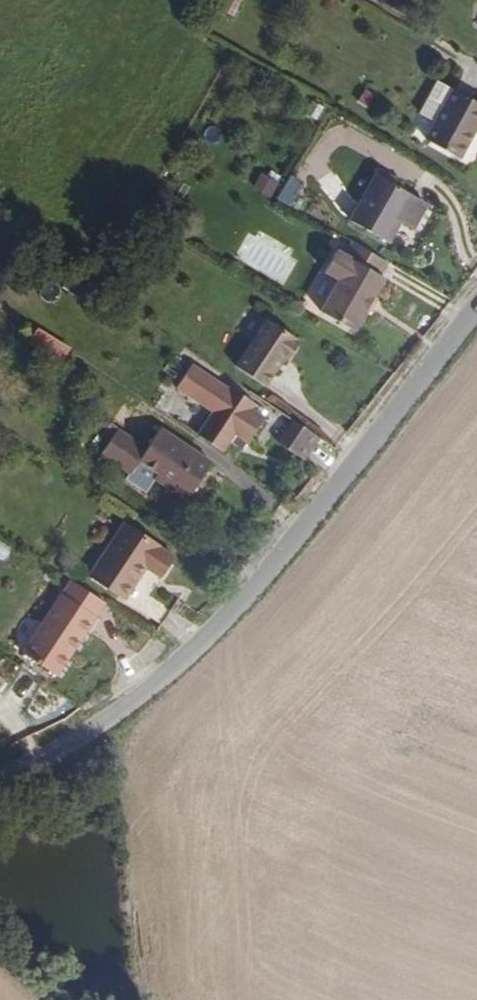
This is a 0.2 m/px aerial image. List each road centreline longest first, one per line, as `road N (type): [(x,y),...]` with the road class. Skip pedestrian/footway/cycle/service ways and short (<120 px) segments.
road 1 (residential): [(0,774),(110,719),(205,639),(476,303)]

